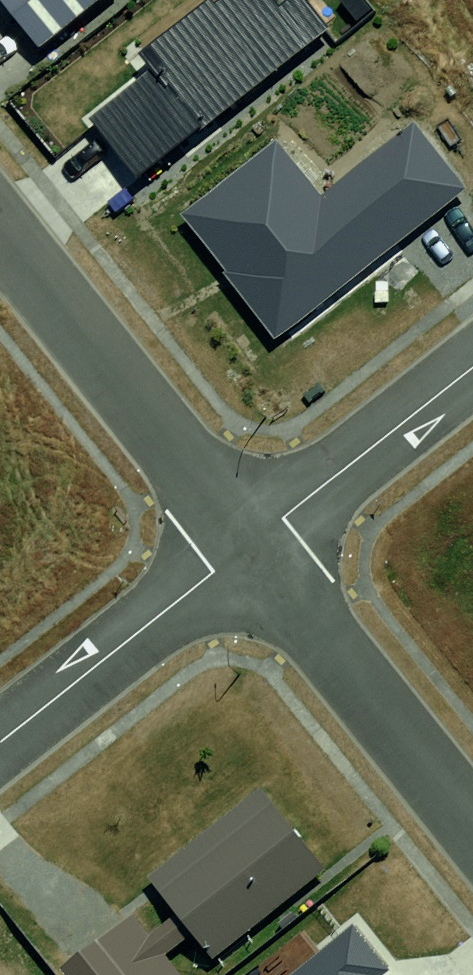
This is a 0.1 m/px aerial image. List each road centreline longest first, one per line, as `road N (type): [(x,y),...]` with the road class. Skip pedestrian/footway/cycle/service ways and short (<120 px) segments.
road 1 (residential): [(0,232),(249,545)]
road 2 (residential): [(249,545),(472,827)]
road 3 (residential): [(0,742),(249,545)]
road 4 (residential): [(249,545),(472,367)]

